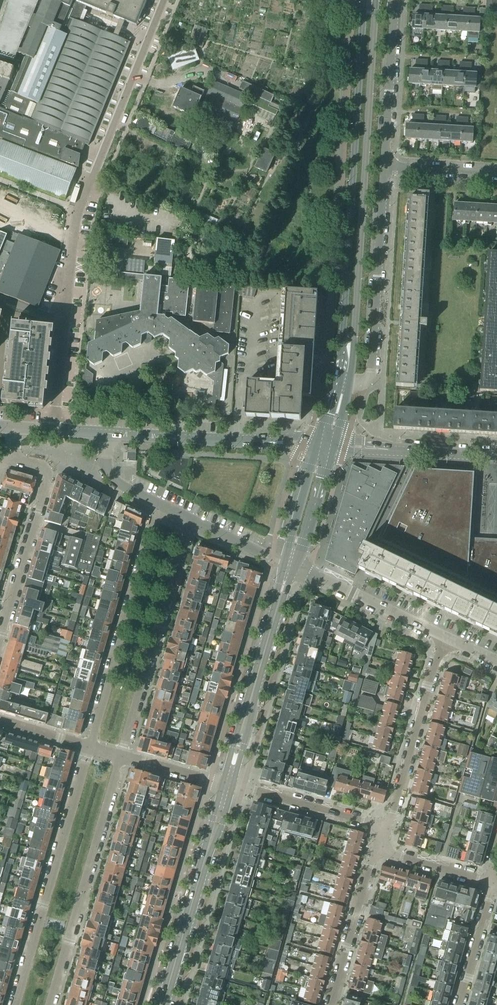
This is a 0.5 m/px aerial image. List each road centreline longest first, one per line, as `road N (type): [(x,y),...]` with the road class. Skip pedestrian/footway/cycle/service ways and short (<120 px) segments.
road 1 (secondary): [(344,391),(370,0)]
road 2 (residential): [(89,748),(16,1004)]
road 3 (residential): [(50,1004),(121,757)]
road 4 (residential): [(159,504),(89,748)]
road 5 (residential): [(121,757),(189,518)]
road 6 (unclassified): [(85,194),(58,430)]
road 7 (residential): [(344,391),(371,366),(384,168)]
road 8 (secondary): [(163,1004),(228,784)]
road 9 (secondary): [(228,784),(289,565)]
road 10 (residential): [(327,446),(106,433)]
road 11 (residential): [(0,637),(47,480),(39,466),(7,457)]
road 12 (unclassified): [(85,194),(165,0)]
road 13 (residential): [(388,828),(447,638)]
road 14 (residential): [(289,565),(447,638)]
road 15 (tertiary): [(496,458),(327,446)]
road 16 (residential): [(384,168),(396,0)]
road 17 (residential): [(388,828),(228,784)]
road 18 (residential): [(375,850),(330,1004)]
road 19 (residential): [(459,1004),(493,882)]
road 20 (secondary): [(289,565),(327,446)]
road 21 (residential): [(493,882),(375,850)]

